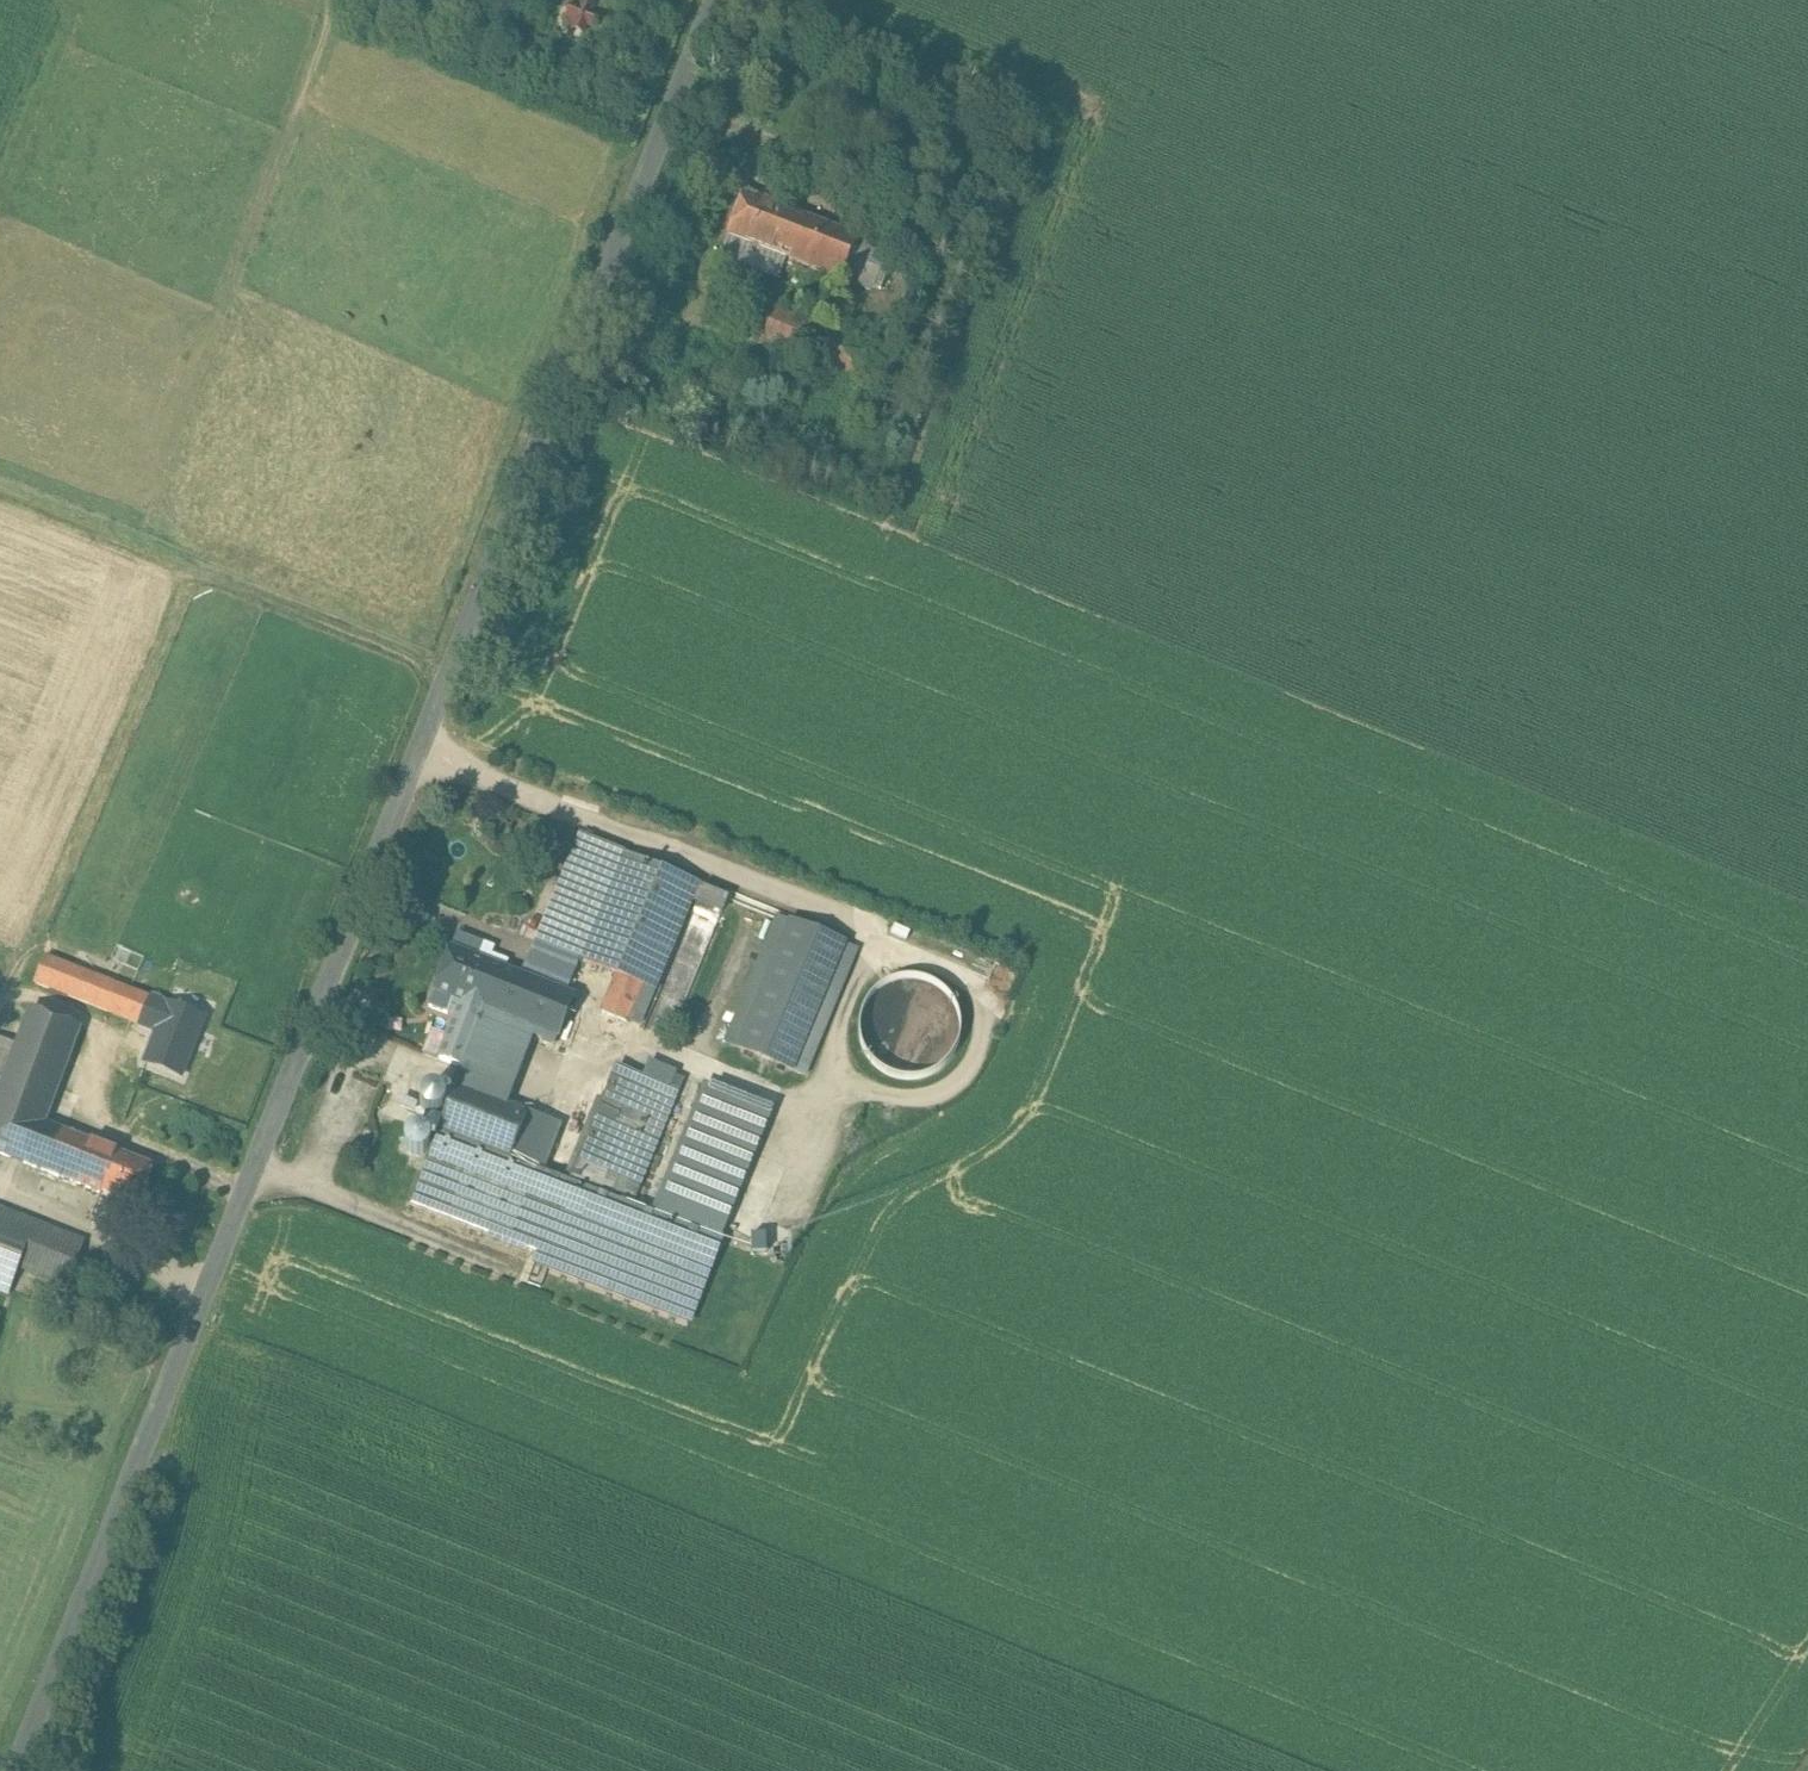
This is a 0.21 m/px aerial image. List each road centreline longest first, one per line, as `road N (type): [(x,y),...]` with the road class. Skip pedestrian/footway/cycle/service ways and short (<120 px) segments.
road 1 (unclassified): [(16,1770),(714,0)]

